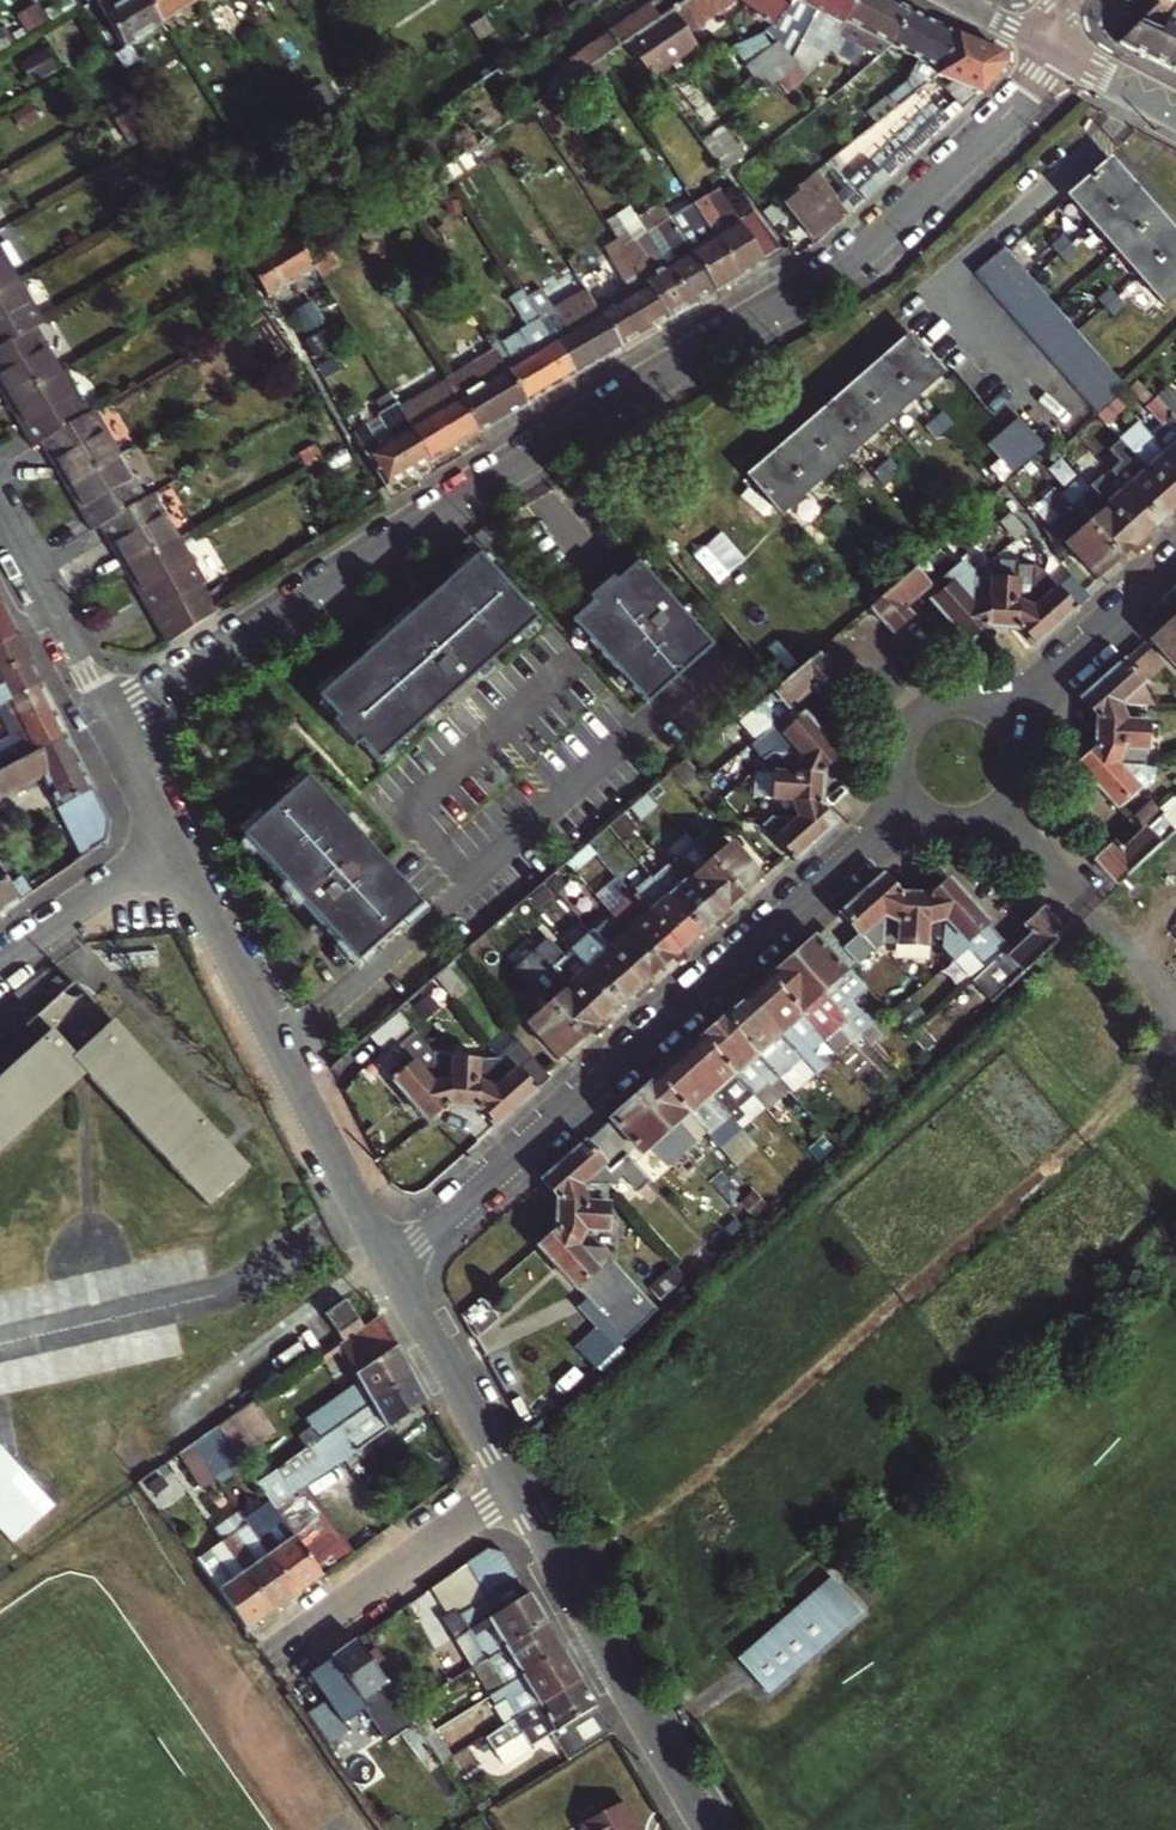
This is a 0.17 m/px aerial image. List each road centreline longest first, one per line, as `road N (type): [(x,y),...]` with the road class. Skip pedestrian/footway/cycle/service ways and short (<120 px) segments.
road 1 (residential): [(112,718),(831,272),(880,235),(1063,52)]
road 2 (residential): [(391,1267),(912,808)]
road 3 (residential): [(175,840),(391,1267)]
road 4 (residential): [(510,1482),(712,1829)]
road 5 (residential): [(510,1482),(269,1657)]
road 6 (residential): [(391,1267),(510,1482)]
road 7 (residential): [(112,718),(0,509)]
road 8 (residential): [(1008,719),(1175,568)]
road 9 (residential): [(175,840),(0,962)]
road 10 (residential): [(1008,719),(973,697),(951,695),(913,712),(893,749),(899,791),(912,808)]
road 11 (residential): [(912,808),(951,826),(1002,807),(1023,760),(1008,719)]
road 12 (residential): [(112,718),(175,840)]
road 13 (tertiary): [(1175,110),(1063,52)]

